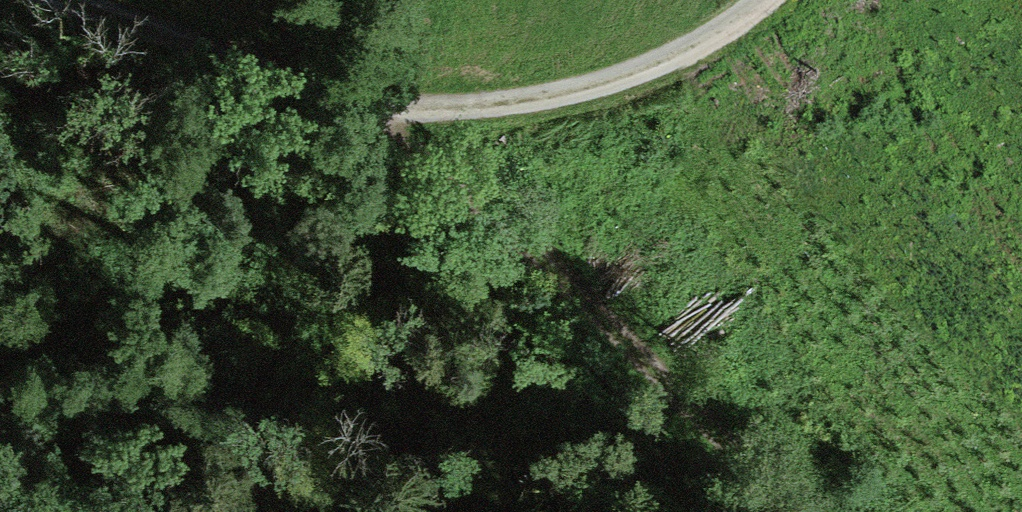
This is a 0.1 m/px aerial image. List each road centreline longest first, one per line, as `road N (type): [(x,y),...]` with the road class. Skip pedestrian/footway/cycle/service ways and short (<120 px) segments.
road 1 (track): [(761,0),(730,31),(652,70),(550,100),(366,100),(52,0)]
road 2 (track): [(366,100),(777,511)]

